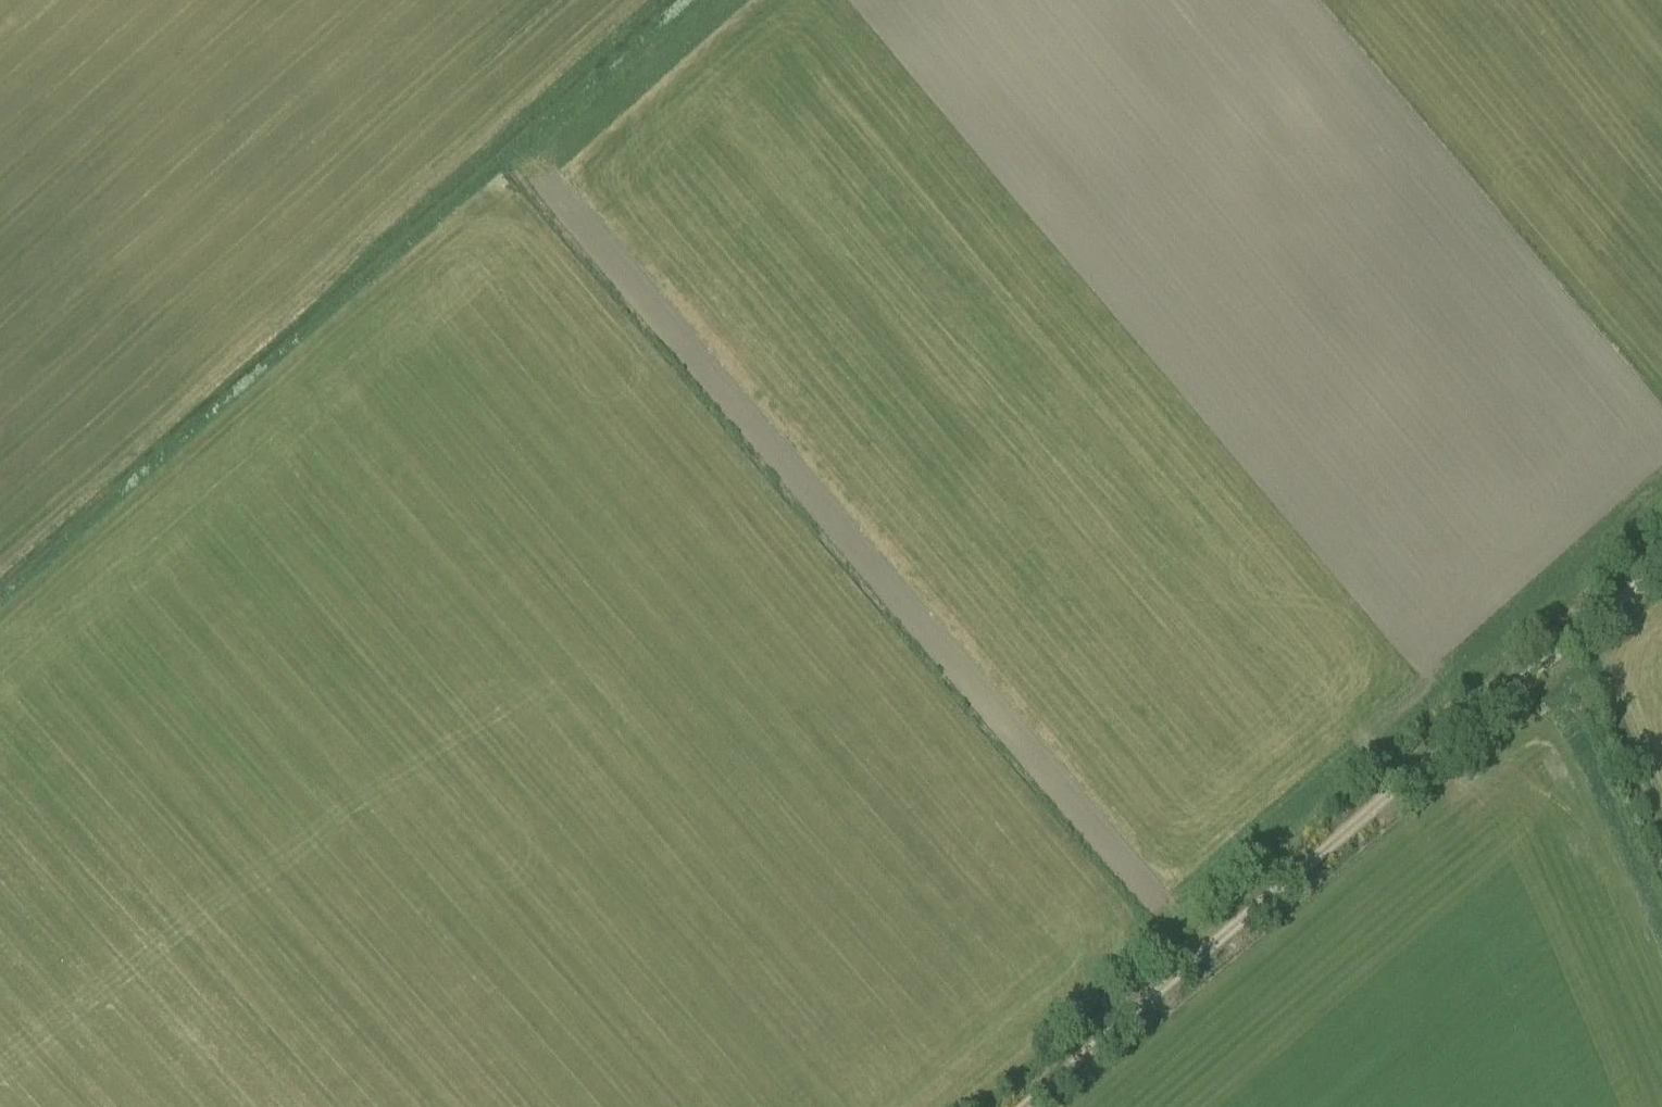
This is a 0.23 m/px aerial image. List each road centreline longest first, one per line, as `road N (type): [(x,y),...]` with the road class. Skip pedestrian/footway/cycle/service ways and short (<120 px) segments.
road 1 (track): [(1027,1106),(1661,567)]
road 2 (track): [(1573,642),(1661,860)]

